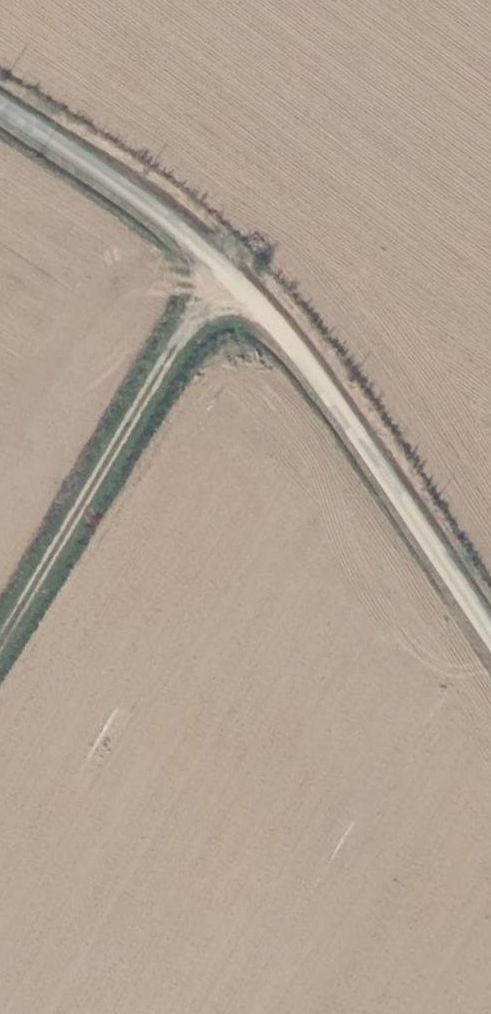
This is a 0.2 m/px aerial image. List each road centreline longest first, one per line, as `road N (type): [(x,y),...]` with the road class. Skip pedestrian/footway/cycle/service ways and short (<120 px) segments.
road 1 (unclassified): [(490,629),(328,385),(232,280),(102,167),(0,102)]
road 2 (track): [(232,280),(0,661)]

